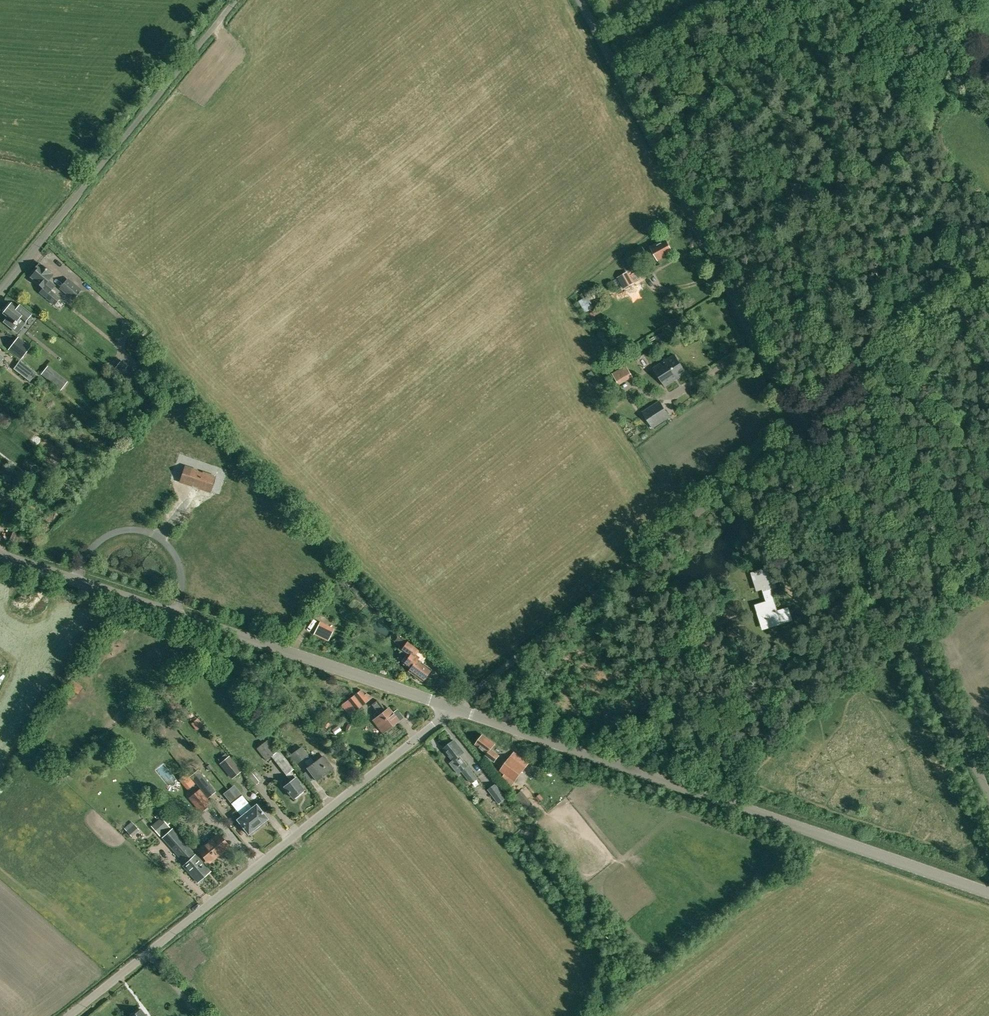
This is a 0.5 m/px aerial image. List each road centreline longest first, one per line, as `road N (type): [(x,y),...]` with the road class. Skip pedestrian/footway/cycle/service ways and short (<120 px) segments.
road 1 (tertiary): [(988,891),(455,707)]
road 2 (unclassified): [(68,1015),(455,707)]
road 3 (tertiary): [(455,707),(0,555)]
road 4 (unclassified): [(803,421),(584,0)]
road 5 (unclassified): [(455,707),(803,421)]
road 6 (unclassified): [(988,791),(803,421)]
road 7 (unclassified): [(0,290),(235,0)]

